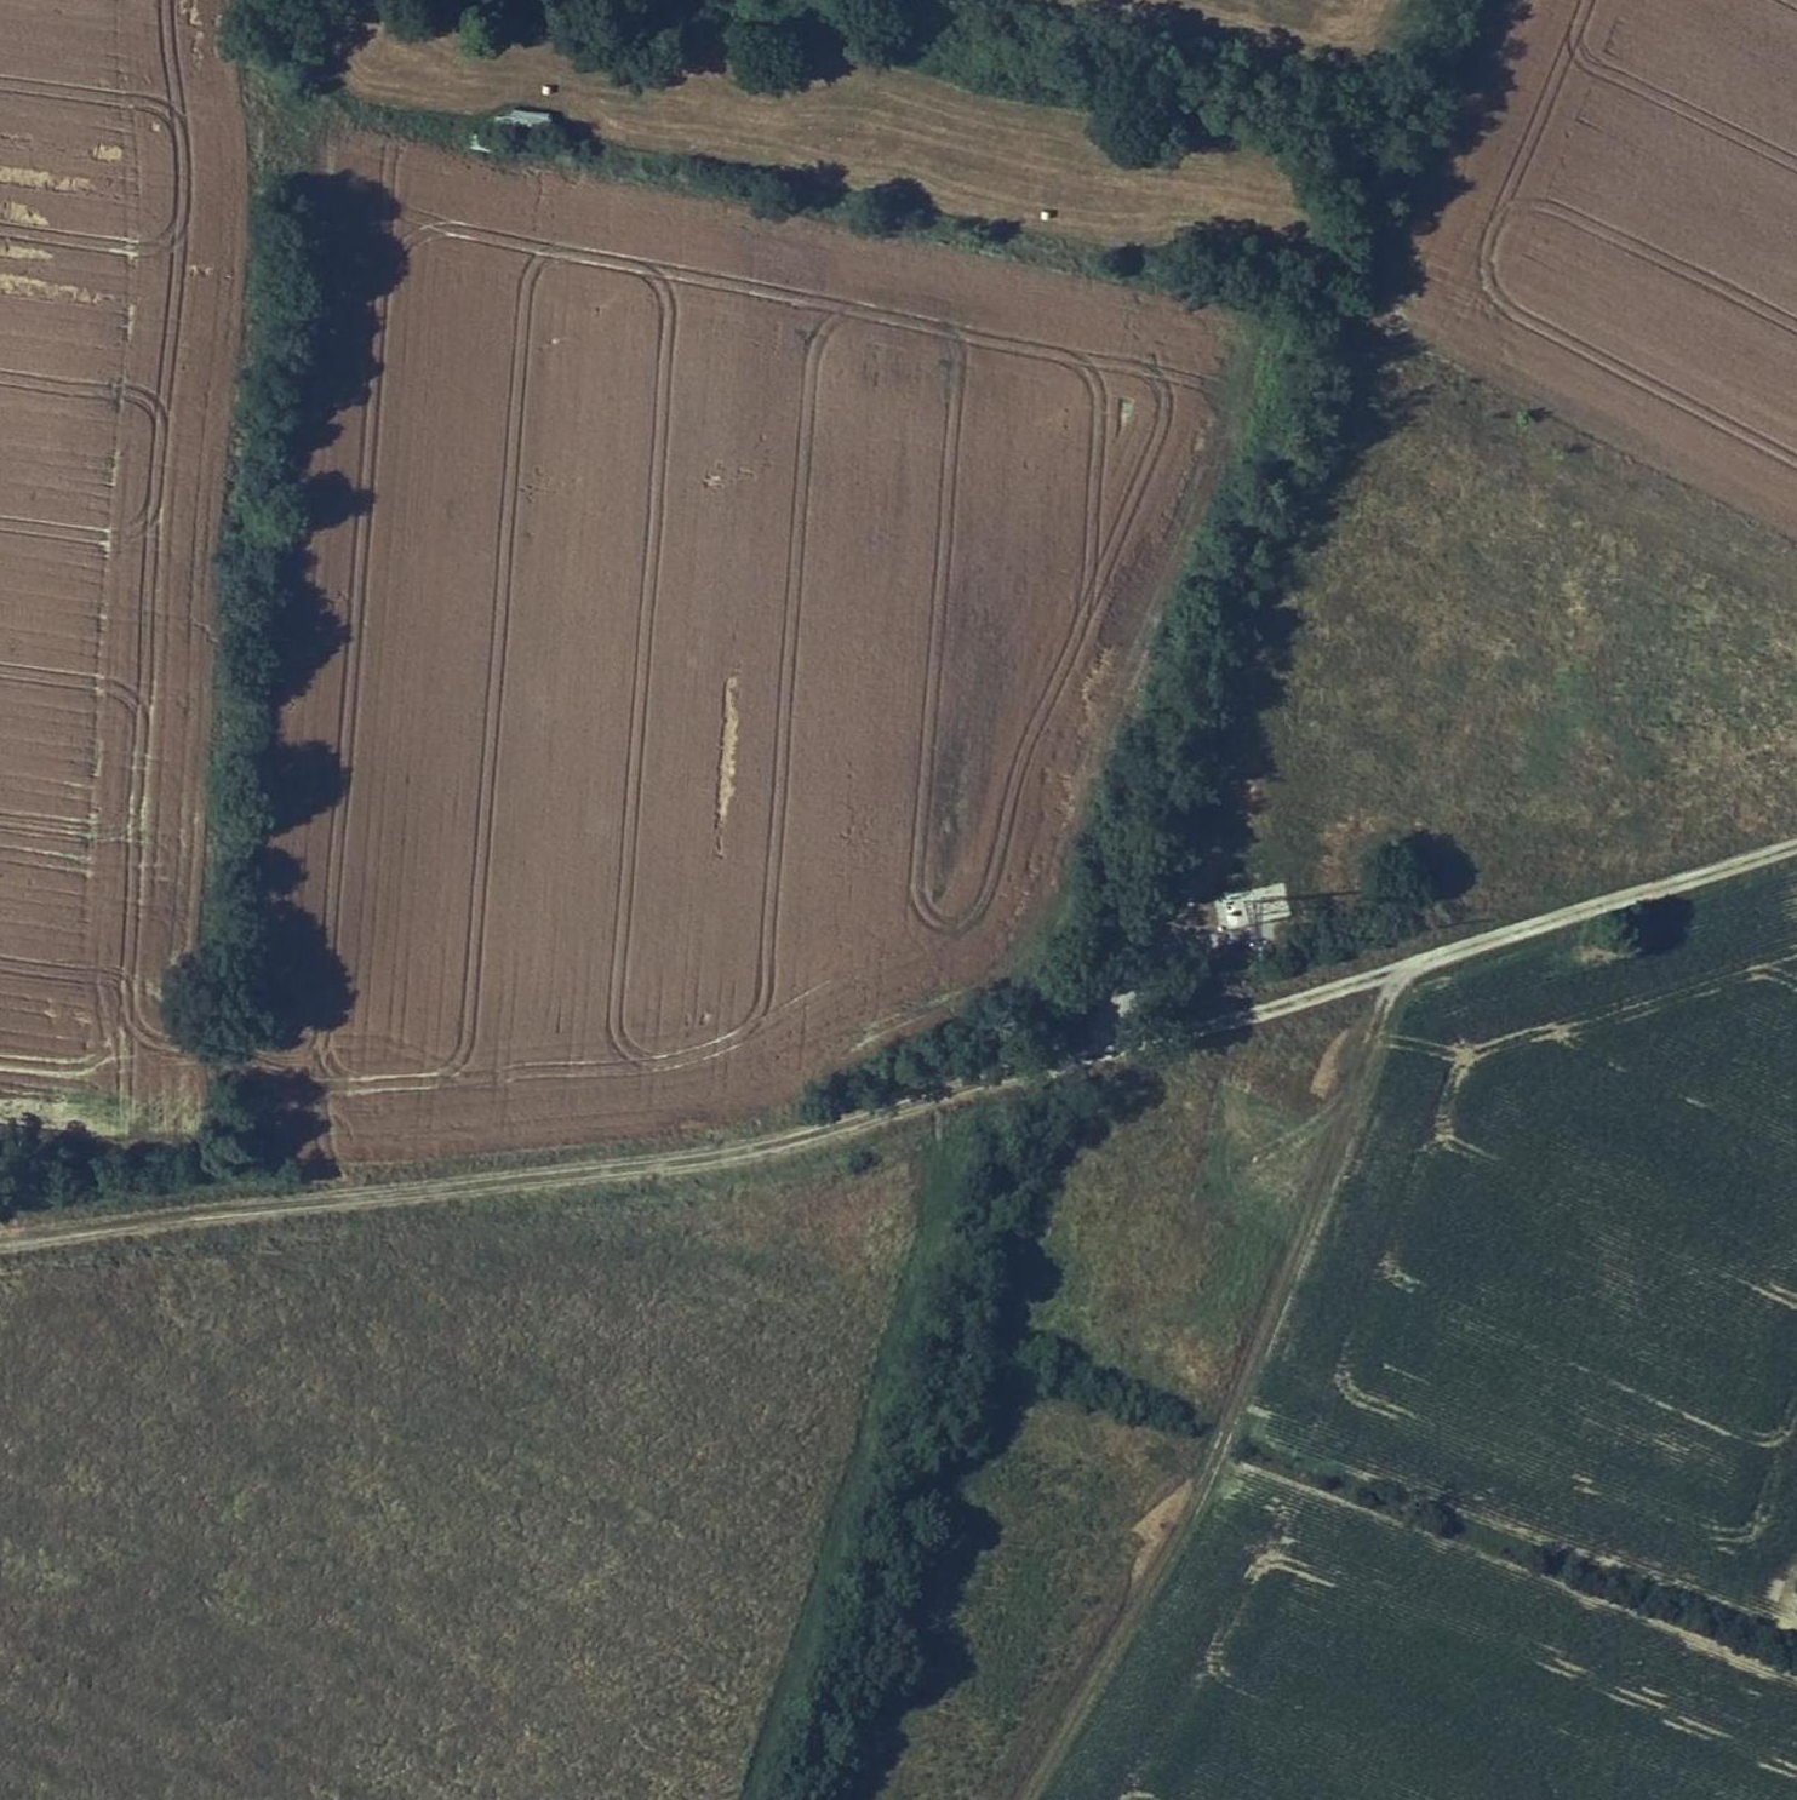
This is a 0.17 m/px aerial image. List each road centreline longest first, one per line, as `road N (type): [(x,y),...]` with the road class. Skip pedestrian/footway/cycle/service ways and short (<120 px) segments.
road 1 (track): [(0,1236),(660,1164),(753,1147),(939,1089),(1400,970)]
road 2 (unclassified): [(1400,970),(1796,843)]

